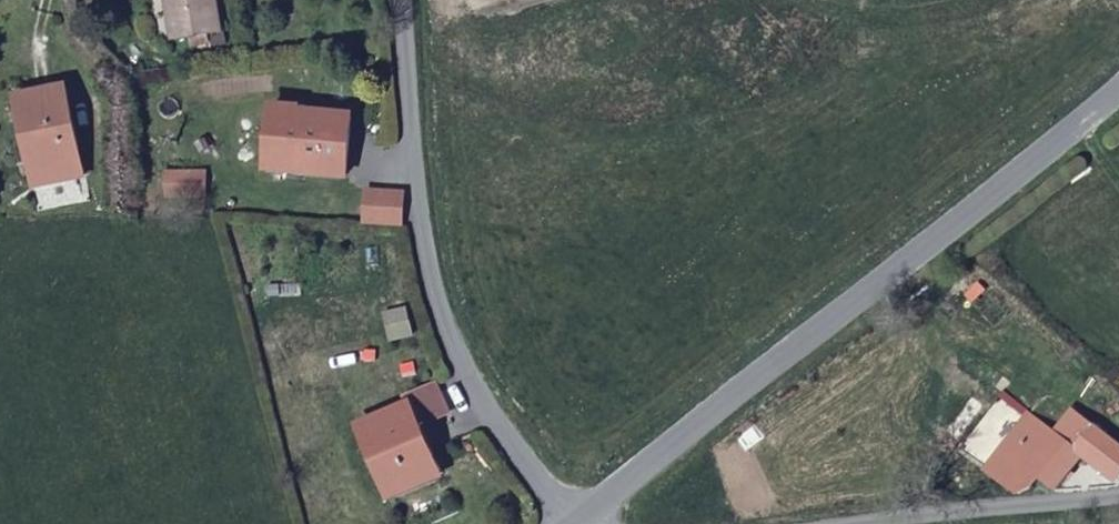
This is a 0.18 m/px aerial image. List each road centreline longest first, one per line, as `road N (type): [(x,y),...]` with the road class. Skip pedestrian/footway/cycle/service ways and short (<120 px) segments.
road 1 (unclassified): [(1118,90),(581,517)]
road 2 (unclassified): [(399,0),(433,225),(474,374),(534,469),(581,517)]
road 3 (unclassified): [(1118,509),(911,523)]

